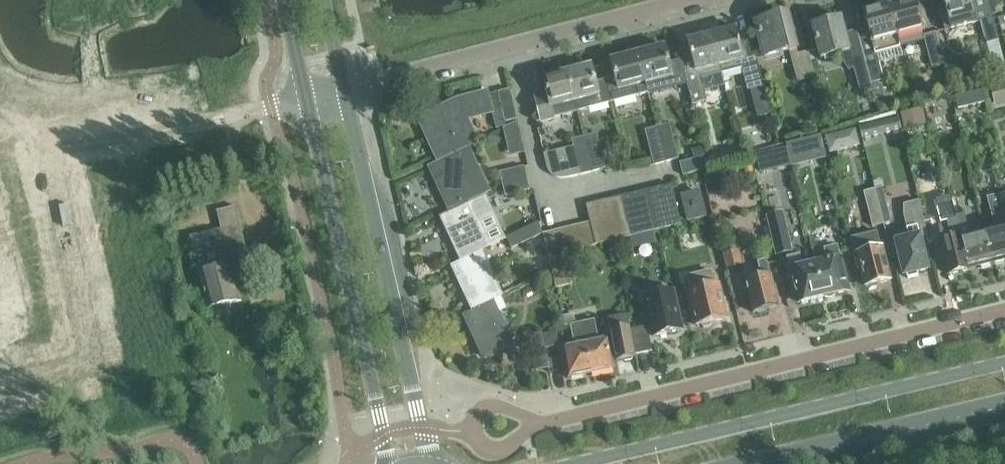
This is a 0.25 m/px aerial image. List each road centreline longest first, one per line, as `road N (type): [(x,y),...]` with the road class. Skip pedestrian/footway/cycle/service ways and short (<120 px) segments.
road 1 (residential): [(542,423),(1004,310)]
road 2 (secondary): [(1004,360),(571,463)]
road 3 (unclassified): [(433,463),(345,89)]
road 4 (unclassified): [(307,96),(387,463)]
road 5 (residential): [(345,89),(703,0)]
road 6 (track): [(271,107),(119,125),(23,101),(0,106)]
road 7 (secondary): [(757,463),(1004,406)]
road 8 (track): [(159,123),(131,0)]

